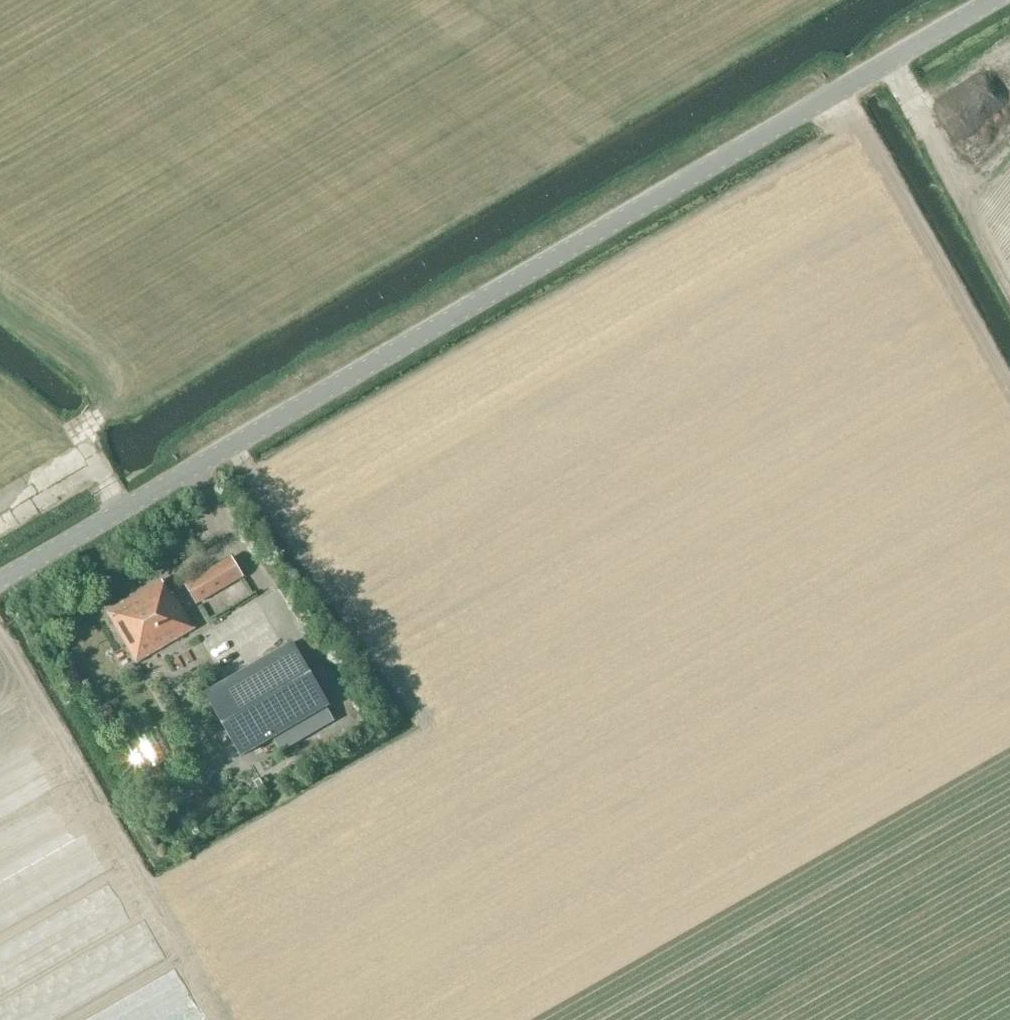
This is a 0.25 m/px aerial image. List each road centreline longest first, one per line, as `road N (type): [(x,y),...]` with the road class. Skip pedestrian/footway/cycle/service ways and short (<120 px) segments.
road 1 (unclassified): [(0,582),(1001,0)]
road 2 (track): [(1009,393),(841,93)]
road 3 (track): [(1009,284),(891,64)]

